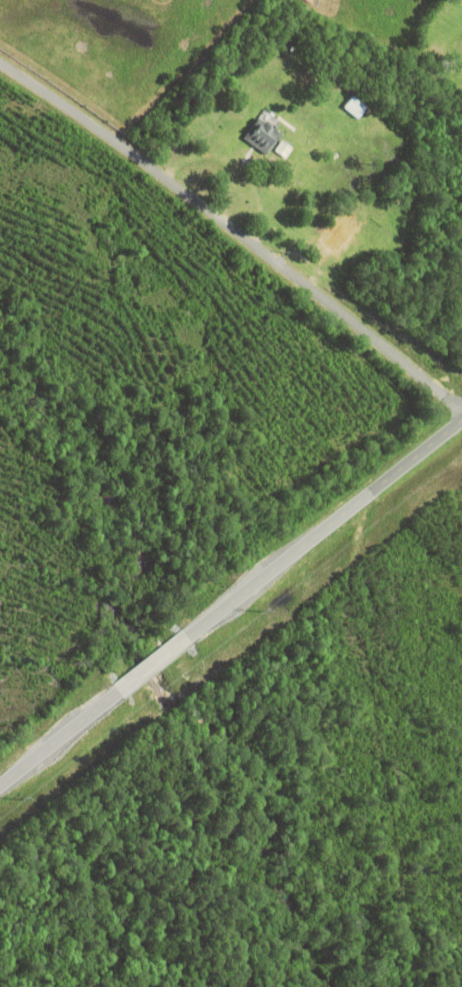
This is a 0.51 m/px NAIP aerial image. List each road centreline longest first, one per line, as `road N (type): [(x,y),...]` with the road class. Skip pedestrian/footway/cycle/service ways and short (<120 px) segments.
road 1 (residential): [(461,409),(116,140),(0,62)]
road 2 (tertiary): [(189,636),(461,421)]
road 3 (tertiary): [(0,785),(119,691)]

